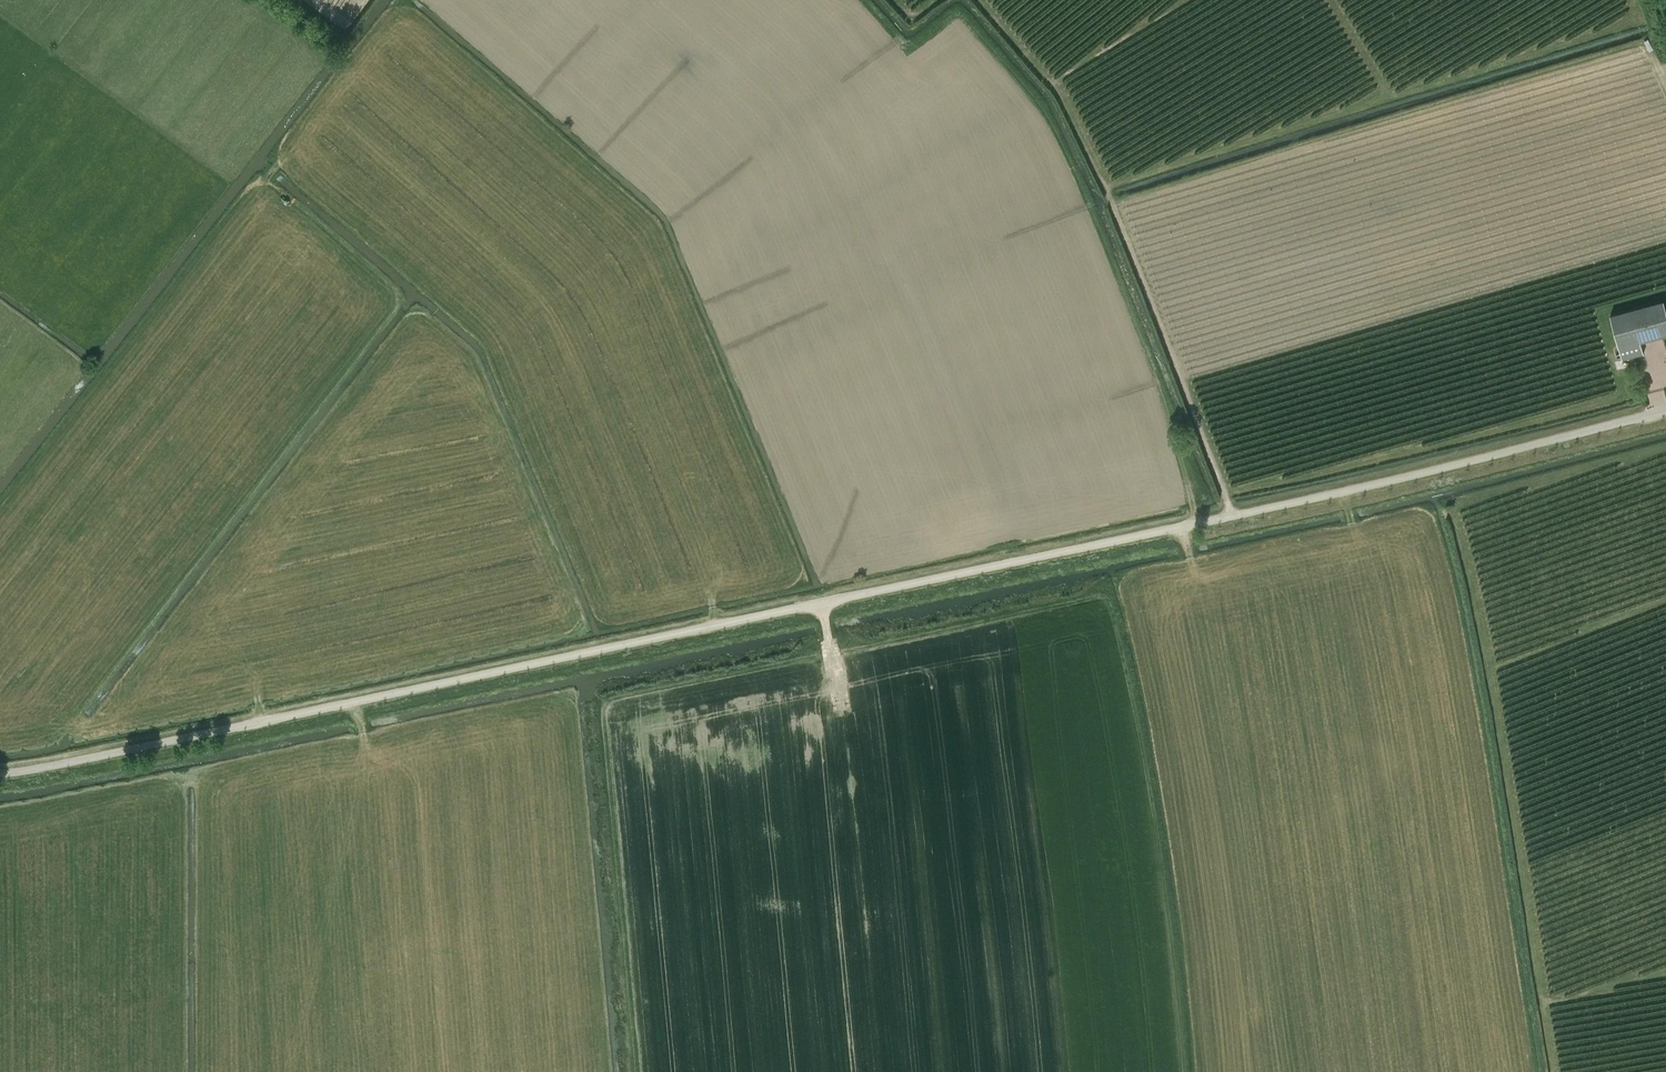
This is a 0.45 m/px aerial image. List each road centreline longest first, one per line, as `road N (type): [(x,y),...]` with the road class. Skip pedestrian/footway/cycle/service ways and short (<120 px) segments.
road 1 (unclassified): [(0,773),(1269,508),(1665,408)]
road 2 (track): [(820,604),(832,654),(604,701),(637,1071)]

